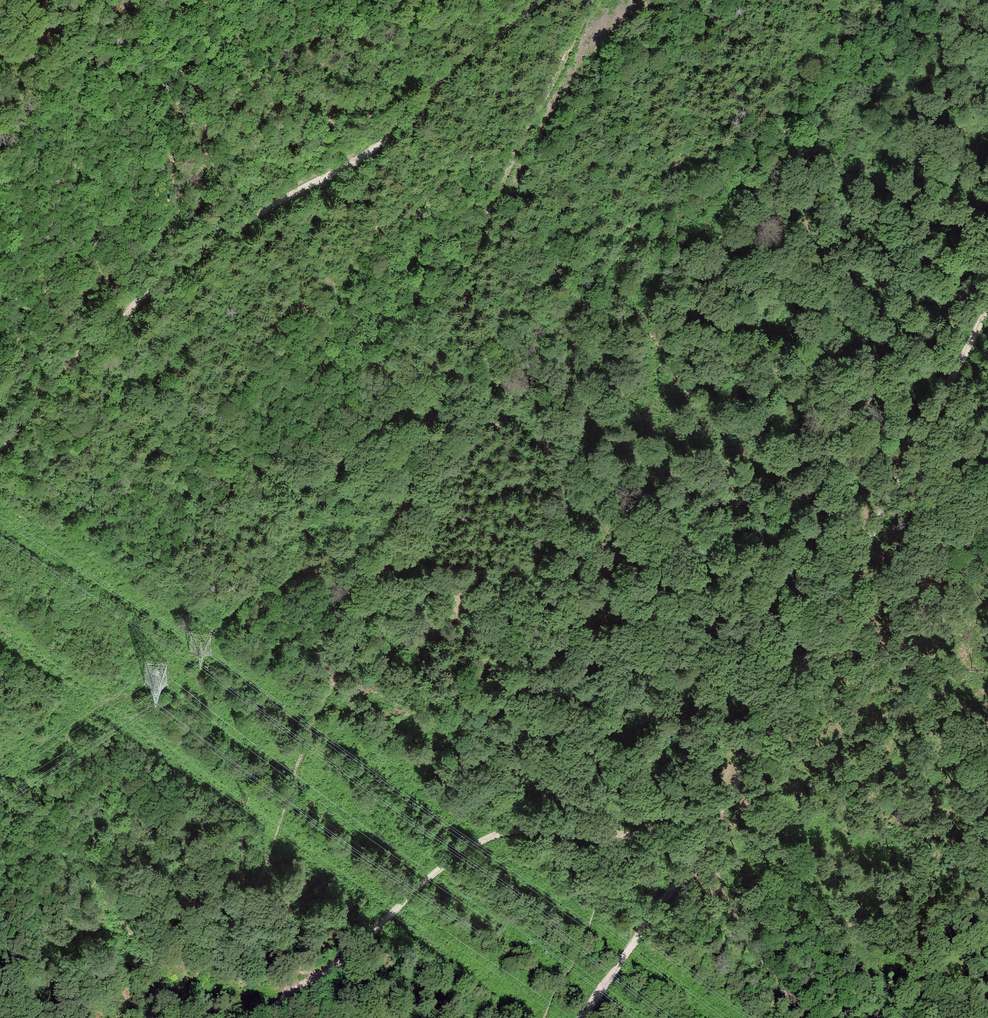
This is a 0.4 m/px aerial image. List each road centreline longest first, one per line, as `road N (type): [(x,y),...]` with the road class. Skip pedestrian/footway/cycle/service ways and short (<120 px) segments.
road 1 (track): [(581,1017),(826,633),(987,307)]
road 2 (track): [(540,0),(340,172),(267,206),(167,275),(47,382),(0,445)]
road 3 (track): [(327,968),(276,962),(252,935),(251,908),(317,716),(395,560),(412,492)]
road 4 (track): [(412,492),(463,267),(594,0)]
road 5 (track): [(690,856),(641,836),(563,827),(507,832),(446,863),(367,939),(260,1017)]

